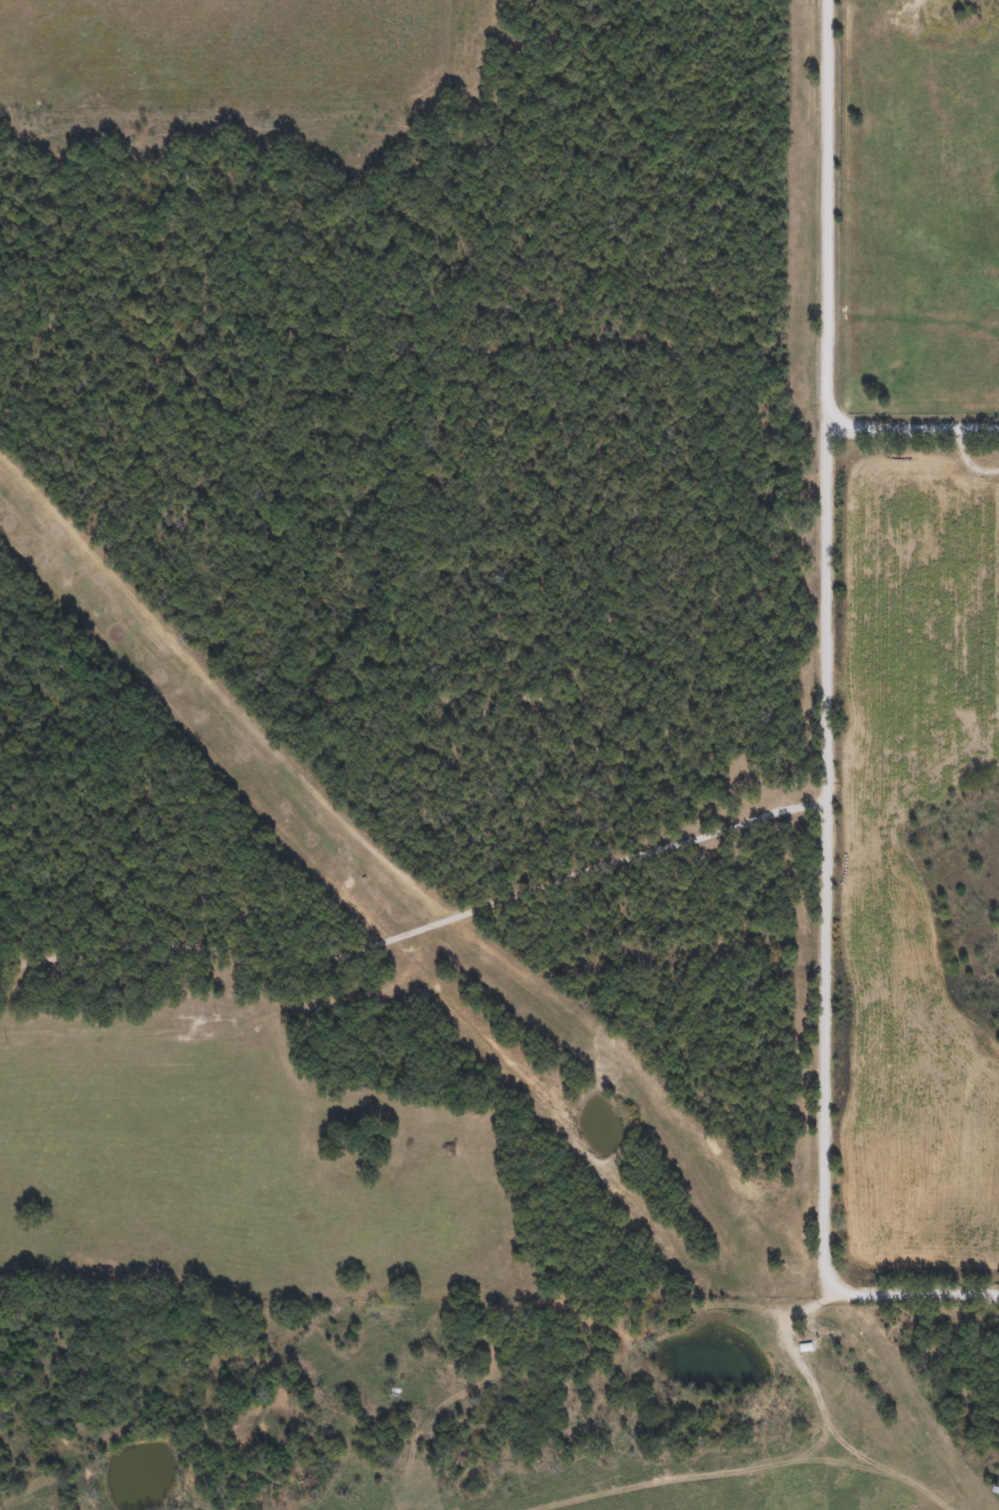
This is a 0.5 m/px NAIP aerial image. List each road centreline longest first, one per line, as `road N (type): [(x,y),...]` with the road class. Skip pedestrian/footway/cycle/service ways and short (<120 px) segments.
road 1 (residential): [(998,1293),(846,1293),(806,1203),(829,0)]
road 2 (track): [(846,1293),(810,1309),(719,1316),(629,1343),(465,1330)]
road 3 (residential): [(998,425),(825,427)]

